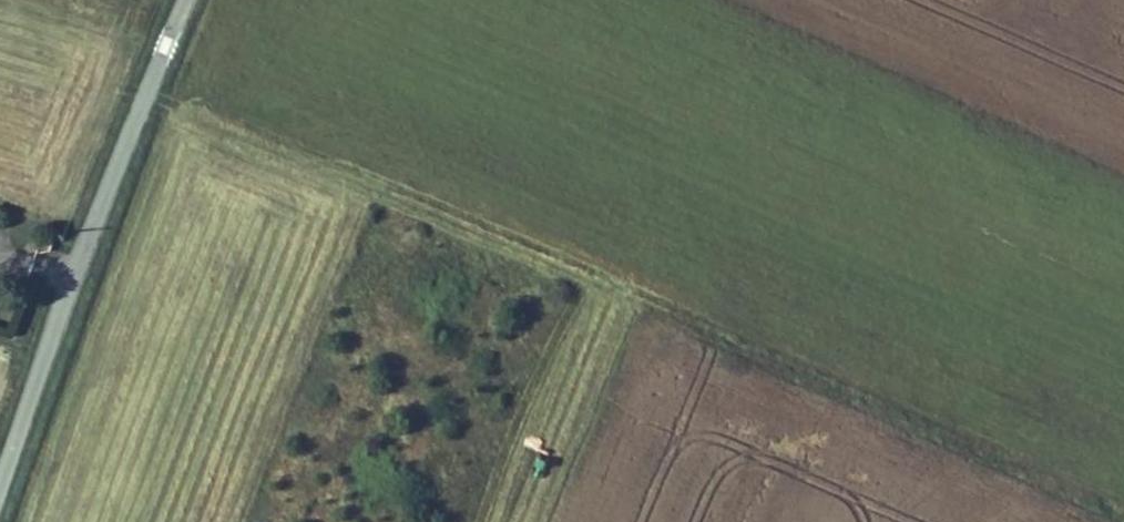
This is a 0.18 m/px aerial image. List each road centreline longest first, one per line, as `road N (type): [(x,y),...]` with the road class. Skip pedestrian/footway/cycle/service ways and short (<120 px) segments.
road 1 (unclassified): [(0,480),(178,0)]

